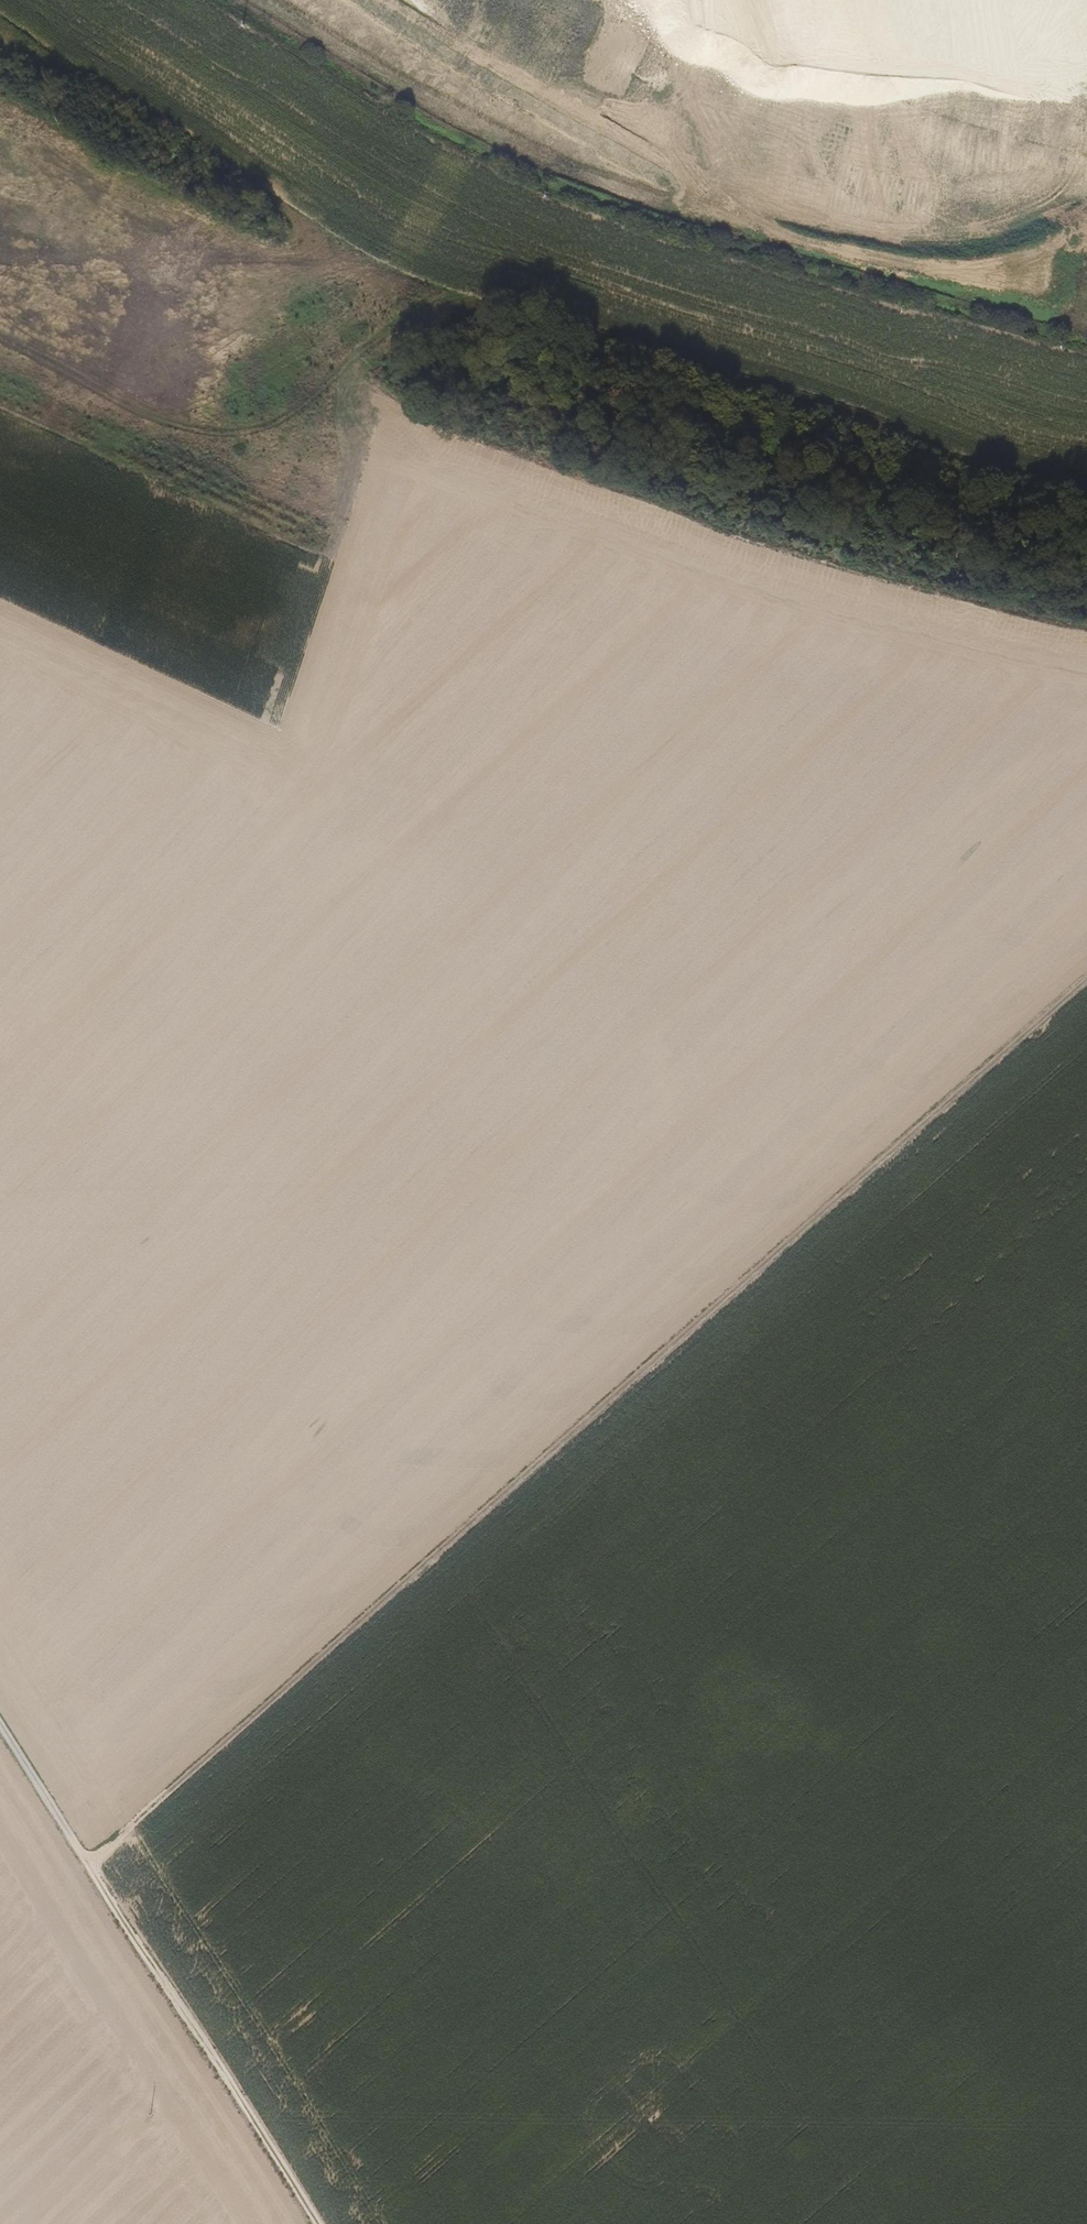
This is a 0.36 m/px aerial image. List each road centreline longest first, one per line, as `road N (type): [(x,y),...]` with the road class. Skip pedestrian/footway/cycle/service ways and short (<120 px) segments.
road 1 (track): [(87,1864),(1086,984)]
road 2 (track): [(0,1723),(316,2223)]

